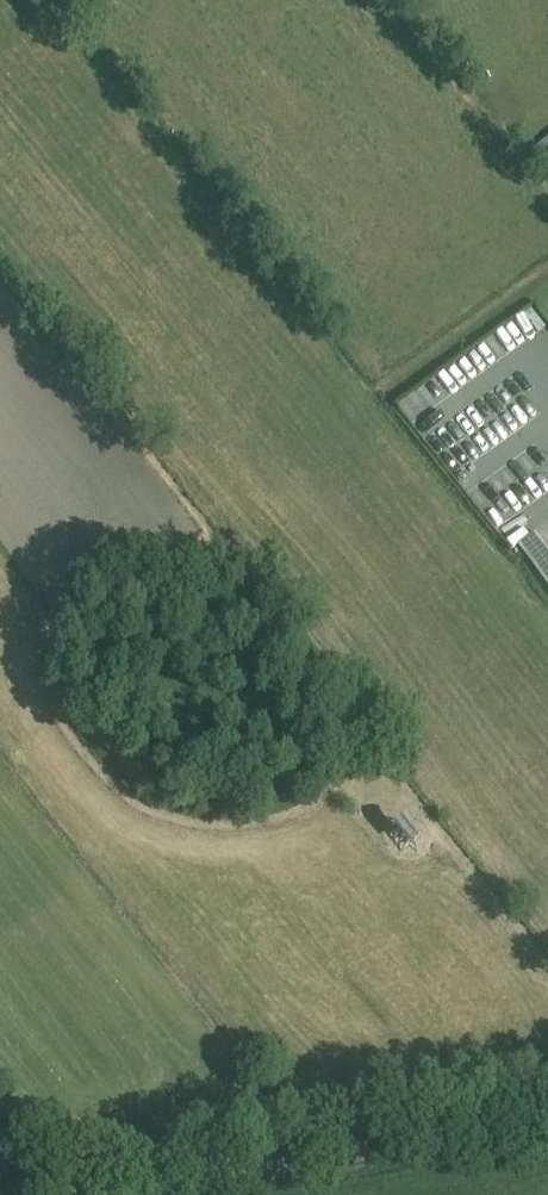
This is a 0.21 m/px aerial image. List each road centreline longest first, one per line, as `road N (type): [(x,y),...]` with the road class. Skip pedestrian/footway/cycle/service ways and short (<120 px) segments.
road 1 (track): [(547,1114),(63,1194)]
road 2 (track): [(413,801),(547,960)]

